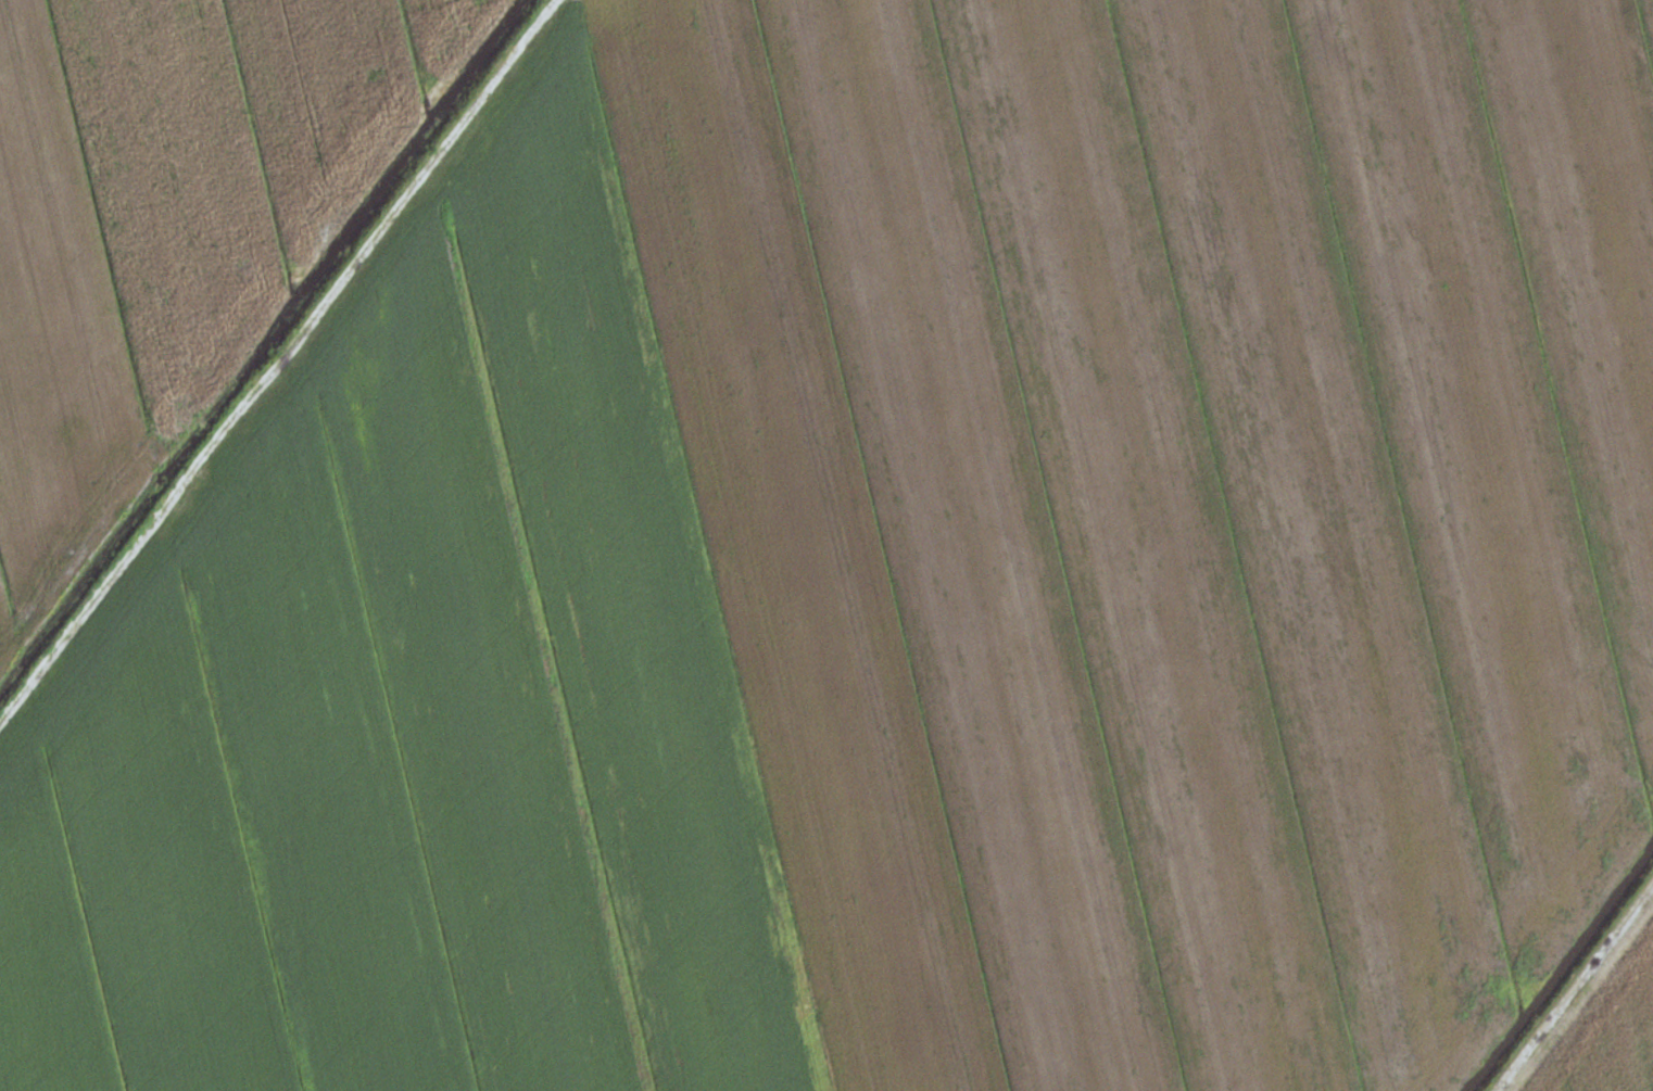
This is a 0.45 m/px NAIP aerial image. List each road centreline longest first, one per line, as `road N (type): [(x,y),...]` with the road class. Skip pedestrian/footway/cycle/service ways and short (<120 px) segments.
road 1 (track): [(555,0),(0,725)]

